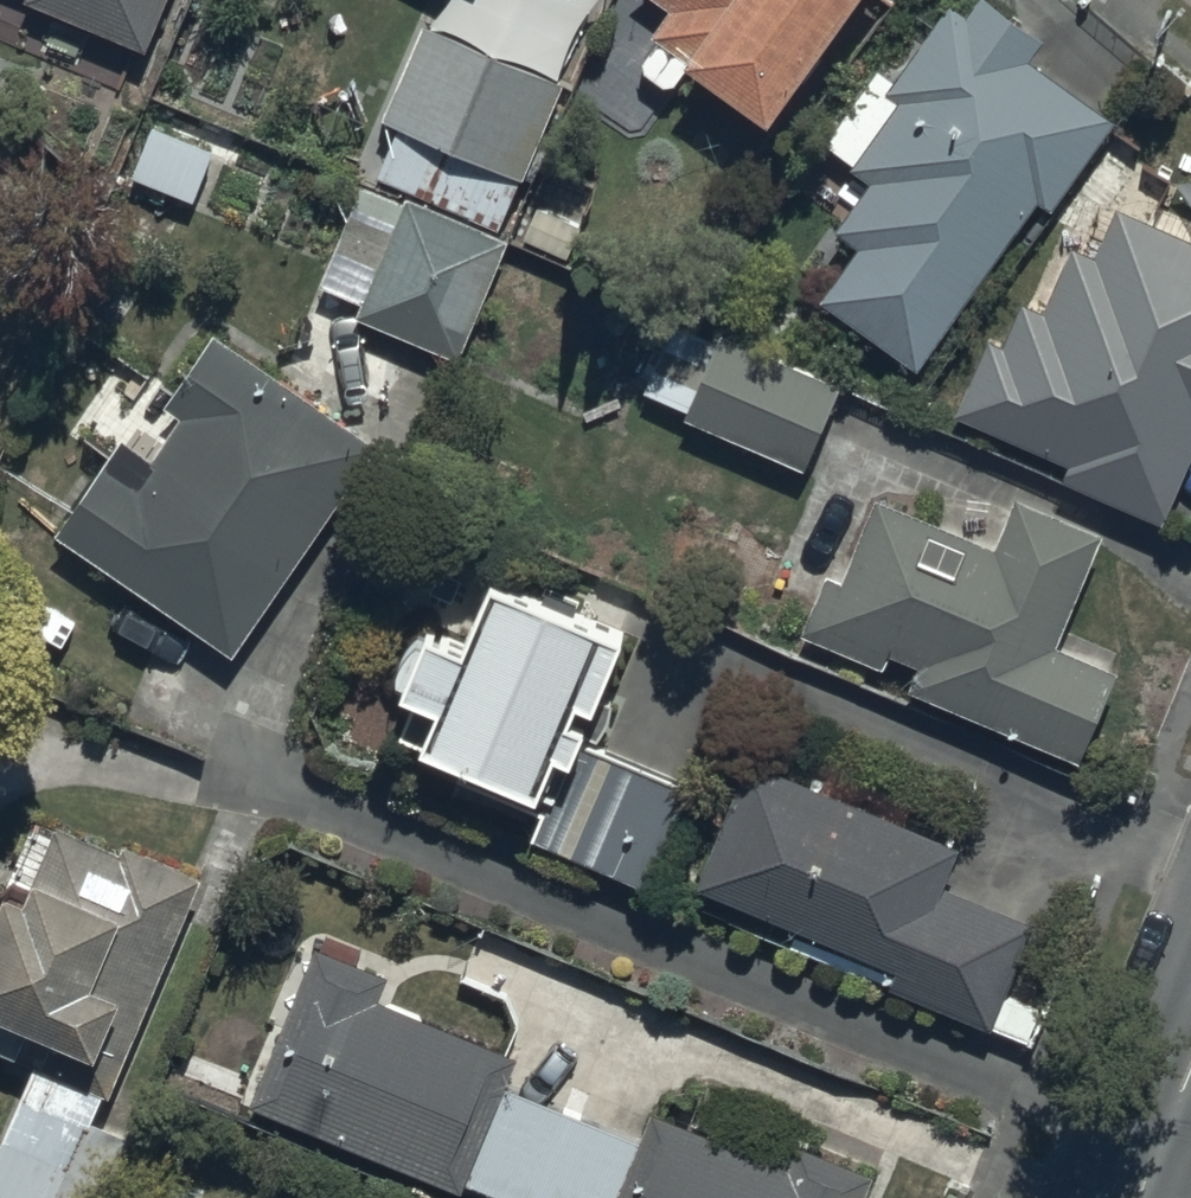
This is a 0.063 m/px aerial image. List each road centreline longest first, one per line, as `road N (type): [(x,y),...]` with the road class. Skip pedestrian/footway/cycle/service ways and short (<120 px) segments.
road 1 (tertiary): [(1141,1197),(1190,1077)]

